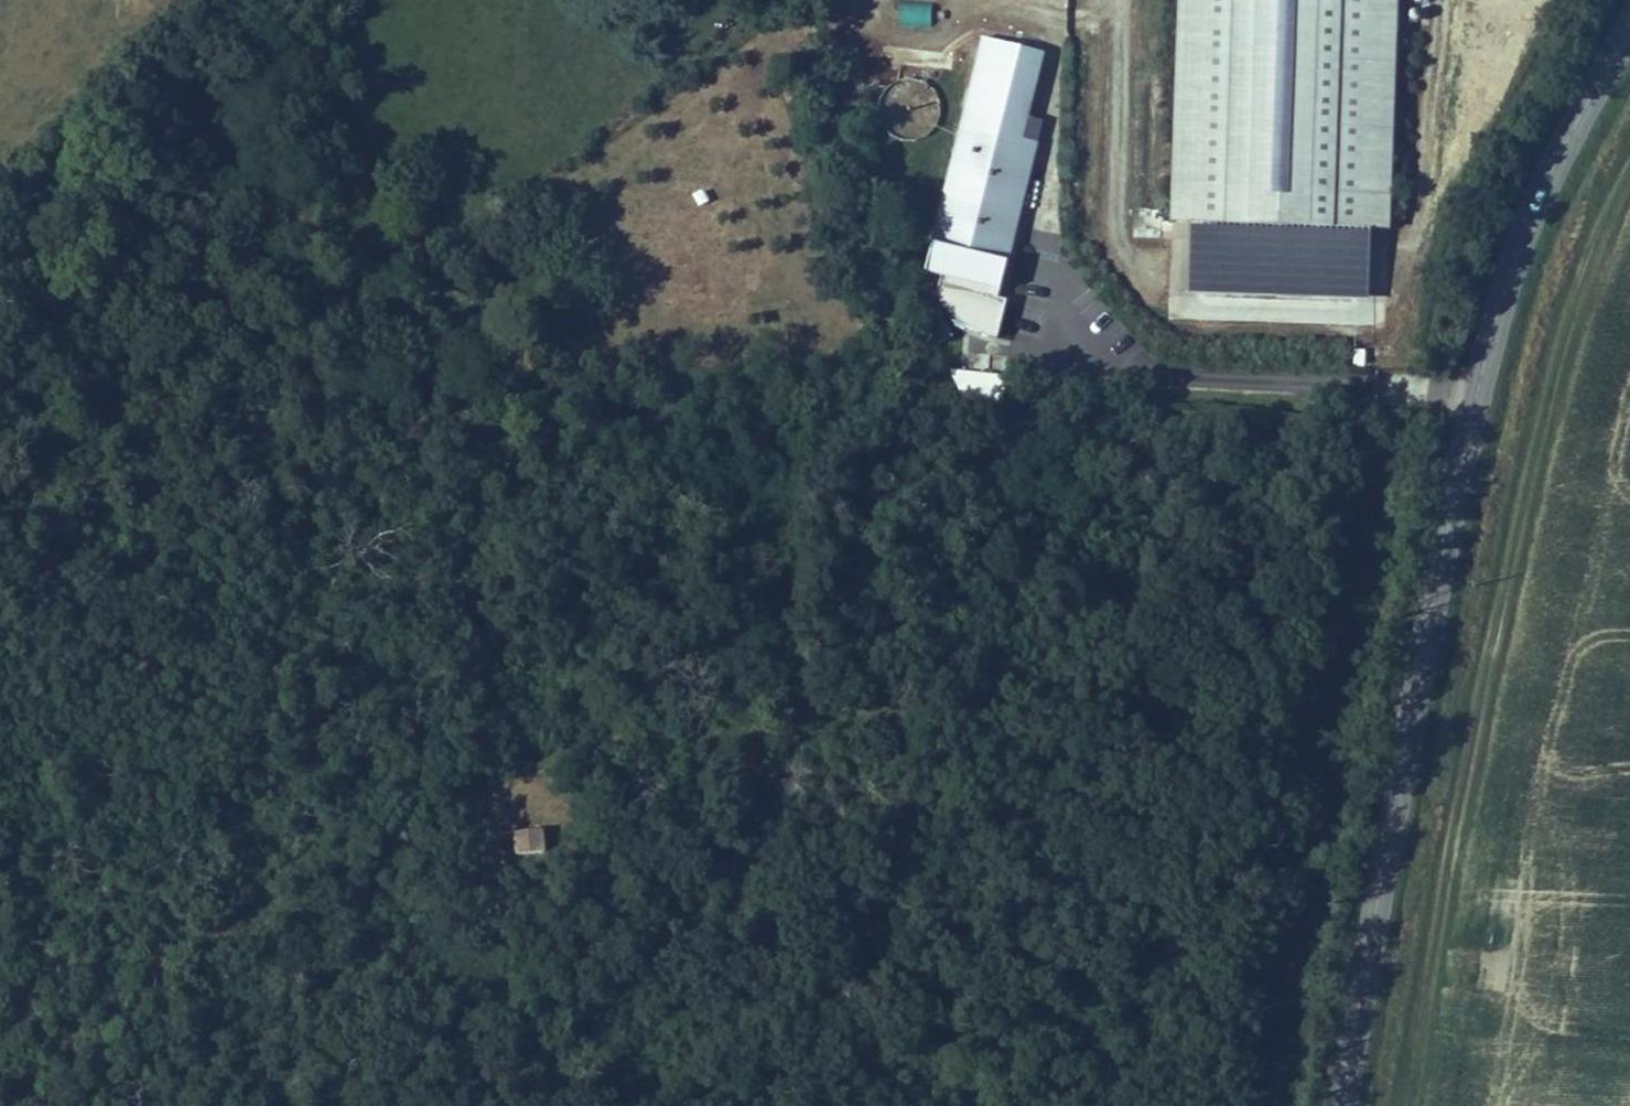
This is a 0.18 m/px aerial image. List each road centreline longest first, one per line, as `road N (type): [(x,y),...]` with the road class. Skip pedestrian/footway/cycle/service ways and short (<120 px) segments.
road 1 (tertiary): [(1629,35),(1507,267),(1435,603),(1351,1105)]

